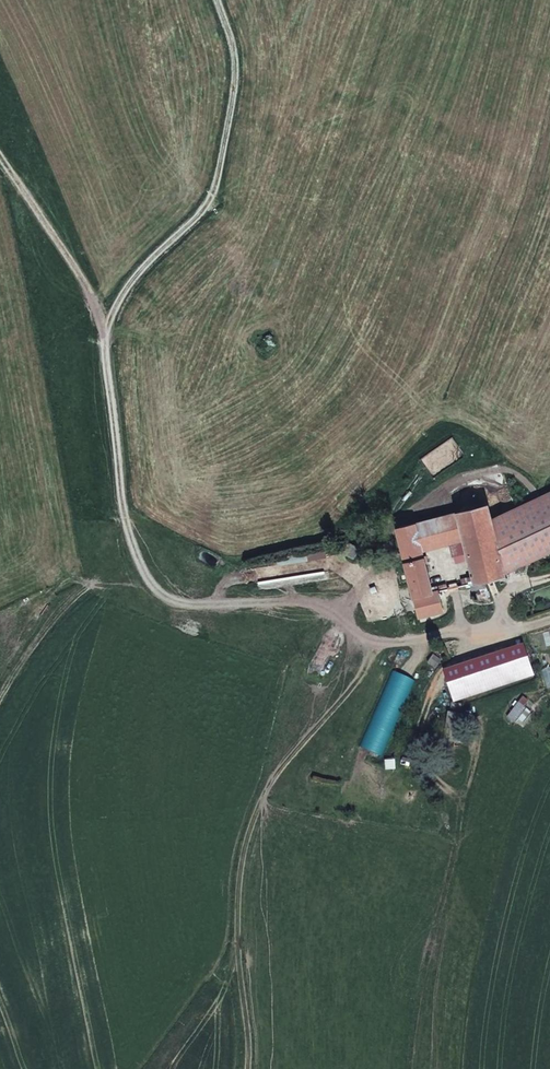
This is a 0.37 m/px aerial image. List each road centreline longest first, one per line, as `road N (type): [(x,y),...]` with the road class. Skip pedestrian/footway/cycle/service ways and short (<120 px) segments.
road 1 (track): [(543,625),(368,642),(330,602),(204,606),(170,599),(149,583),(124,512),(105,325),(127,285),(205,207),(215,186),(236,53),(217,0)]
road 2 (track): [(0,154),(105,325)]

